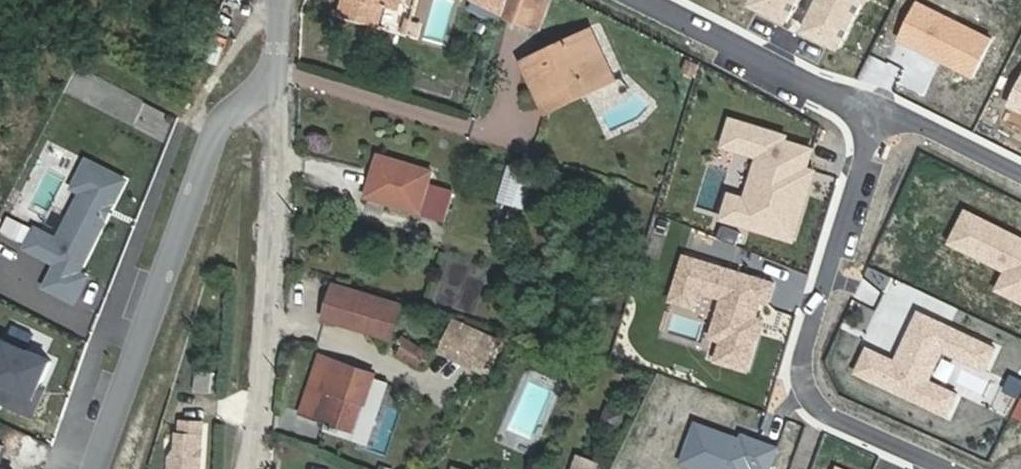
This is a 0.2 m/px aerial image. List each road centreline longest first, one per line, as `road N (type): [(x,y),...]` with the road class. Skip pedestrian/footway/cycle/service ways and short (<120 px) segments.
road 1 (residential): [(880,110),(805,361),(803,390),(814,405),(949,468)]
road 2 (residential): [(273,83),(224,115),(93,468)]
road 3 (residential): [(249,468),(273,186),(273,83)]
road 4 (residential): [(880,110),(818,90),(641,0)]

